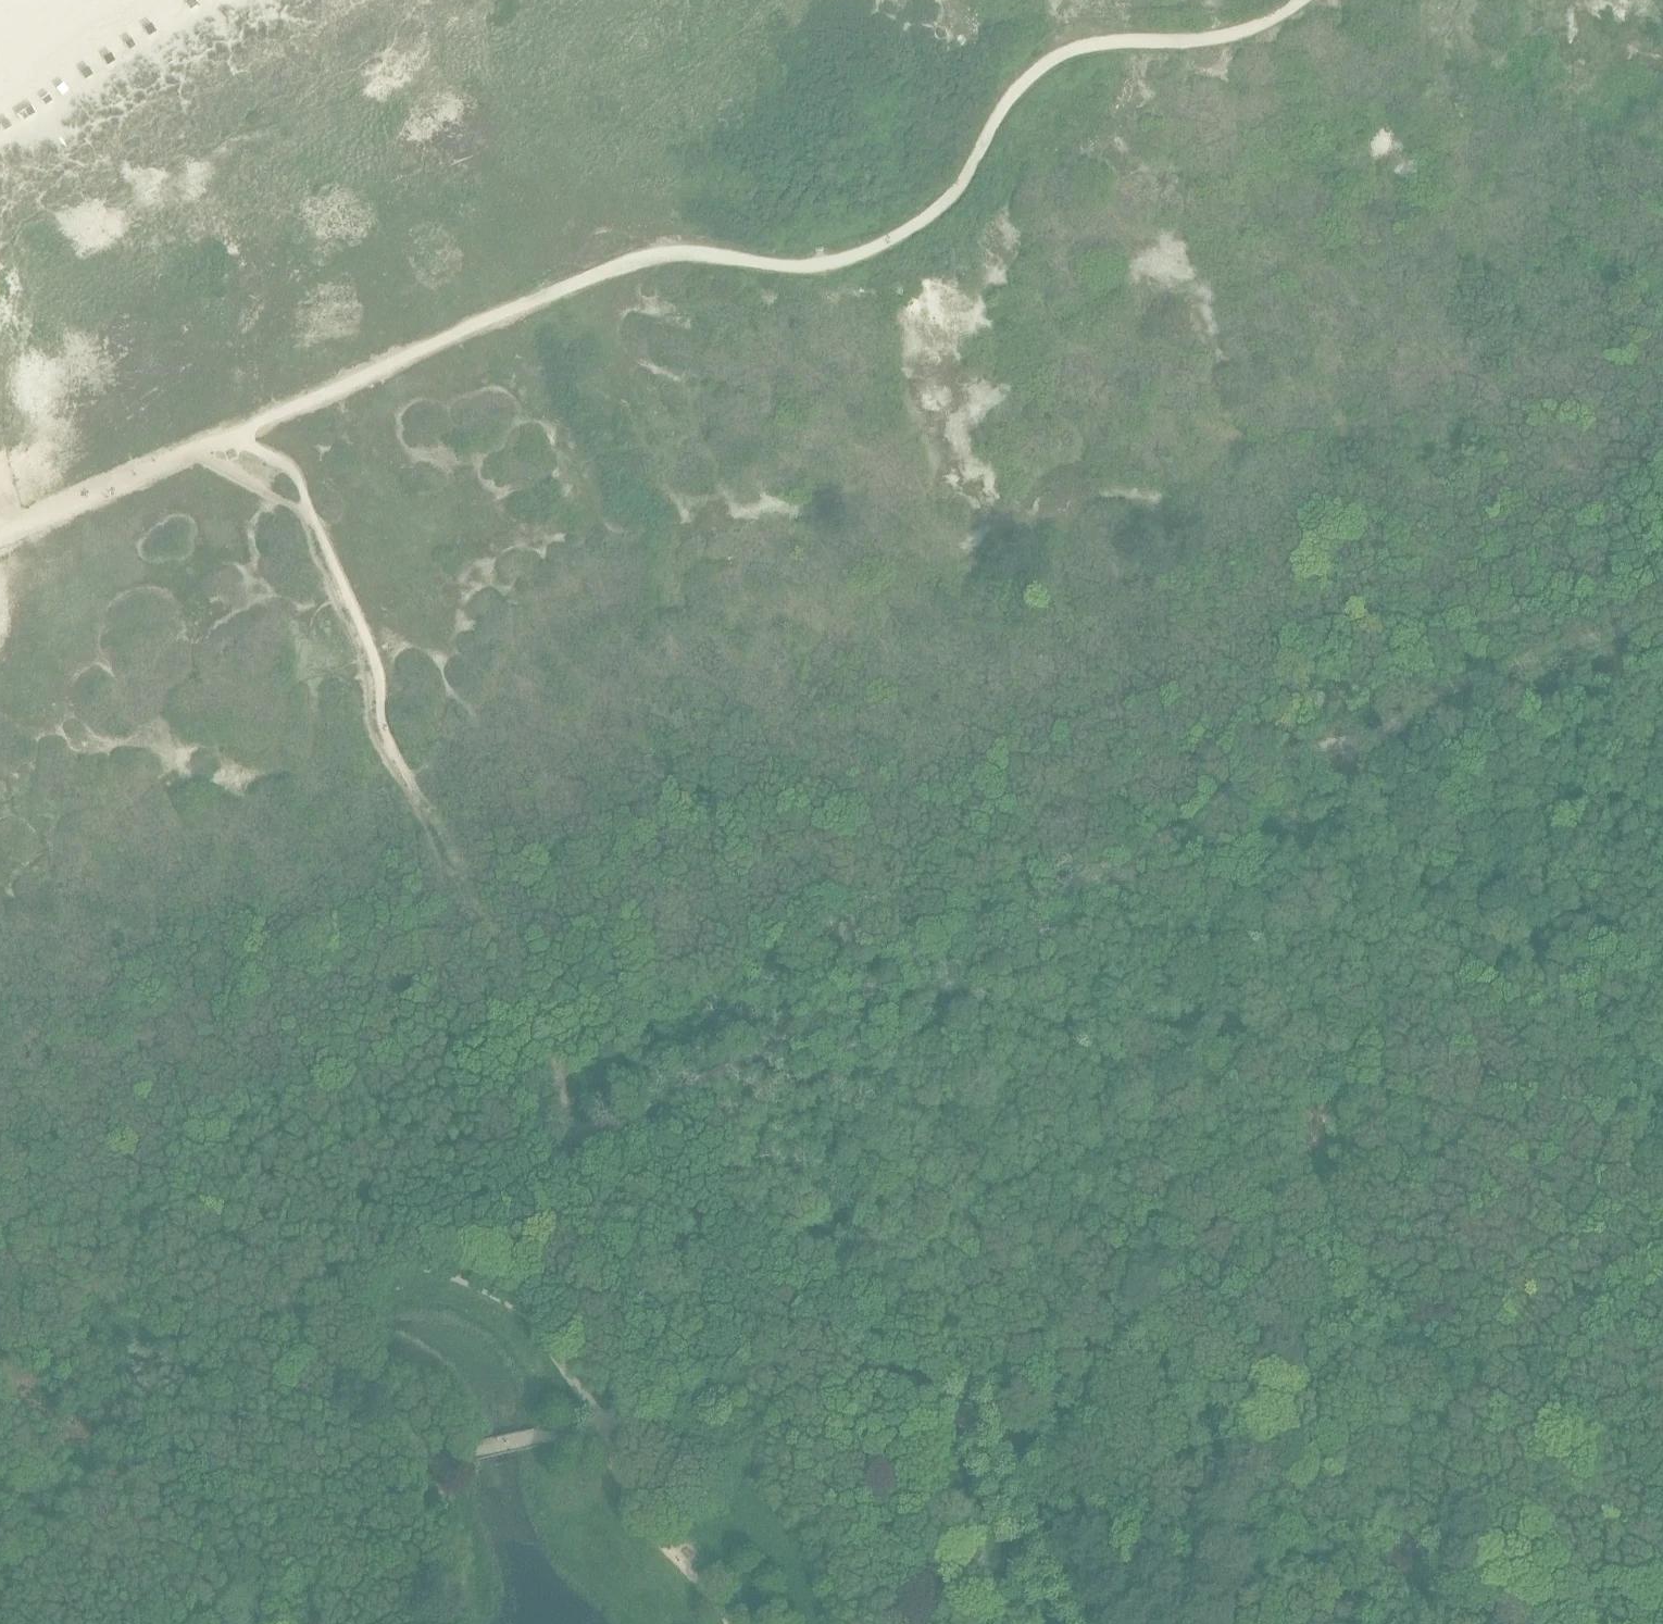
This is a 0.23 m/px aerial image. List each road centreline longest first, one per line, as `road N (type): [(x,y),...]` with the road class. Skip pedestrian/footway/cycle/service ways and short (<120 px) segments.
road 1 (track): [(235,431),(643,252),(699,248),(813,264),(867,247),(923,217),(974,161),(1023,76),(1061,49),(1113,39),(1240,36),(1300,0)]
road 2 (track): [(0,531),(184,451)]

